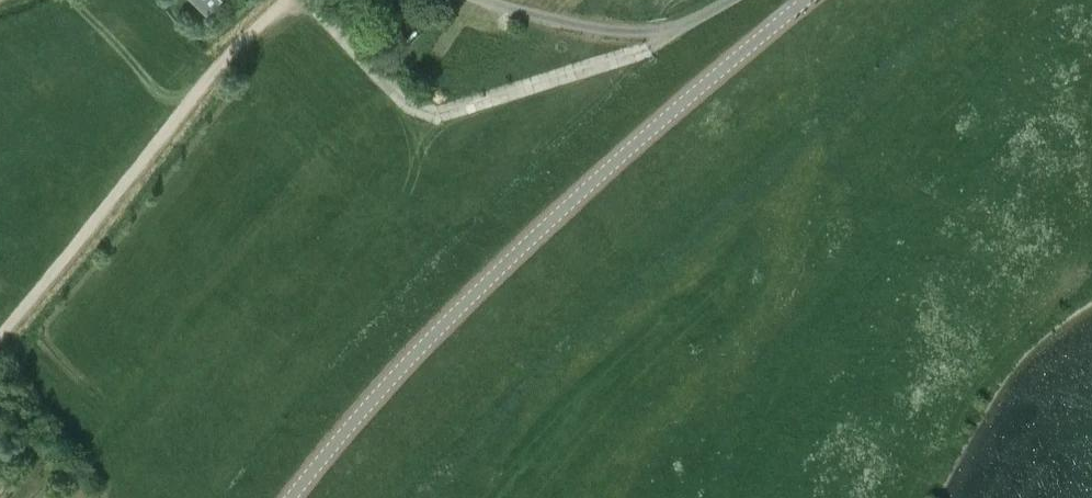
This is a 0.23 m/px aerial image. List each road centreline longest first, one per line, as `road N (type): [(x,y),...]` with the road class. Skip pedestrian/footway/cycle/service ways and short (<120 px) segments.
road 1 (tertiary): [(289,497),(414,352),(601,173),(803,0)]
road 2 (track): [(287,0),(191,98),(0,335)]
road 3 (track): [(669,31),(648,51),(438,116),(408,107),(307,0)]

